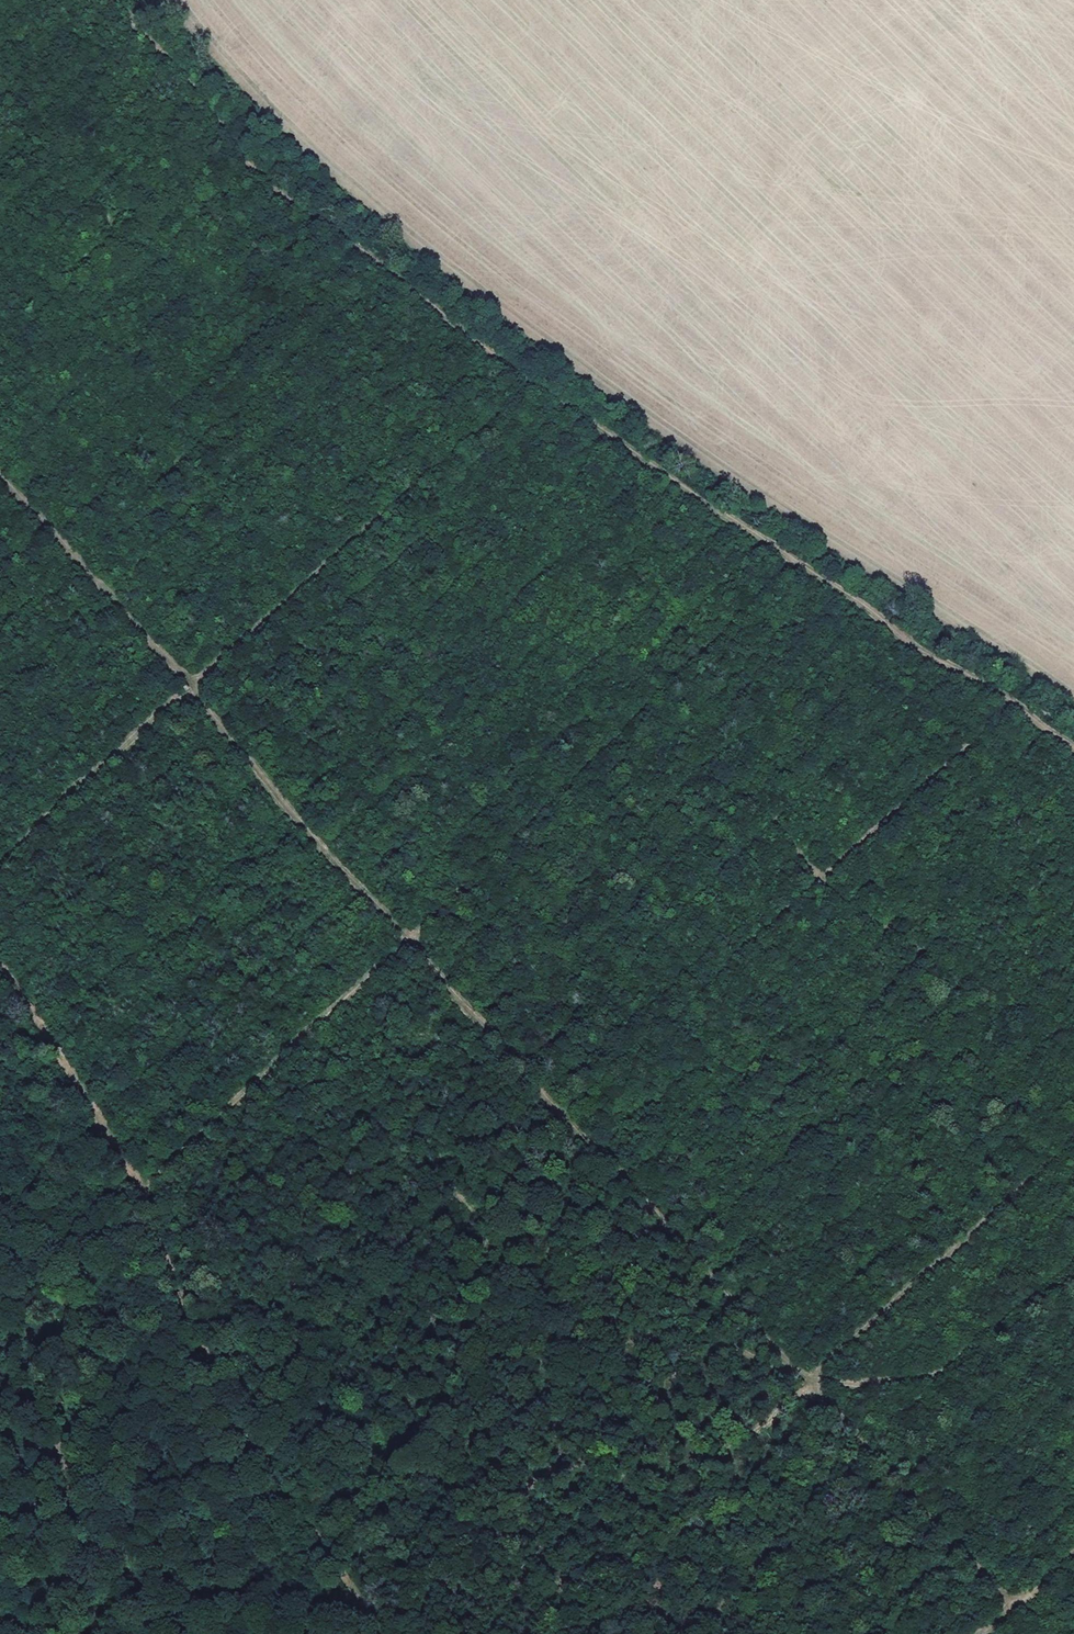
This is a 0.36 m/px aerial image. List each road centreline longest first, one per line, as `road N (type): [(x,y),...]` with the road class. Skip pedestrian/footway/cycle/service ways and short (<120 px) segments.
road 1 (track): [(116,0),(276,193),(1073,773)]
road 2 (track): [(0,944),(164,1241),(179,1342),(382,1633)]
road 3 (track): [(245,1633),(51,1301),(0,1260)]
road 4 (track): [(1073,1550),(975,1633)]

